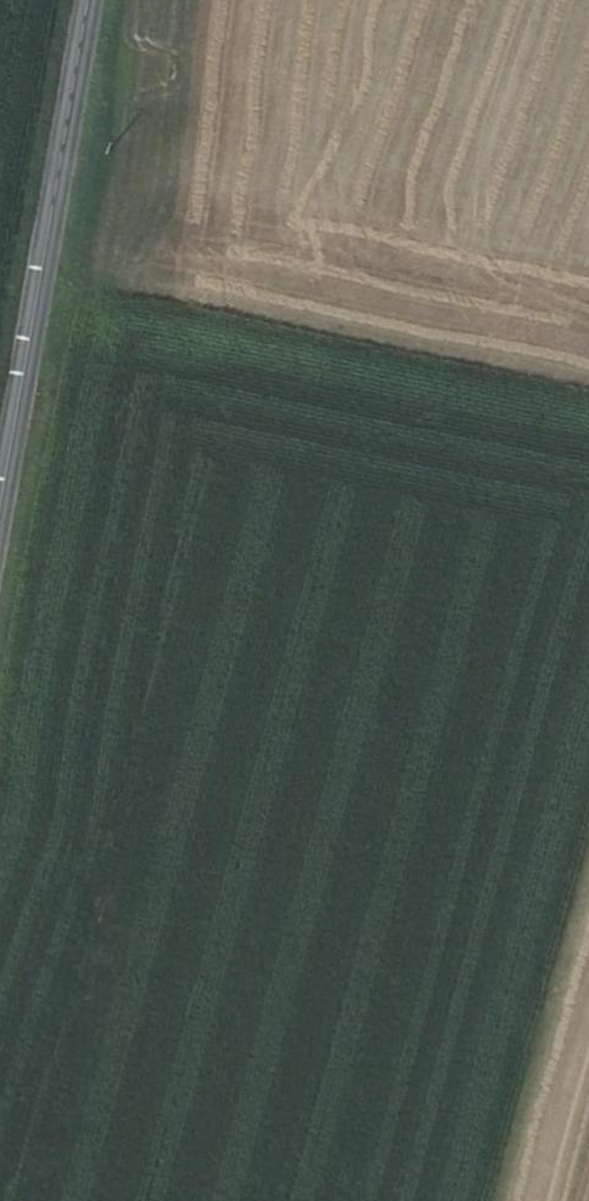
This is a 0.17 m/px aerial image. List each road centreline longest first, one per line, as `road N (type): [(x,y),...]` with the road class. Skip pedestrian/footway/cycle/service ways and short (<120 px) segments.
road 1 (tertiary): [(0,454),(80,0)]

